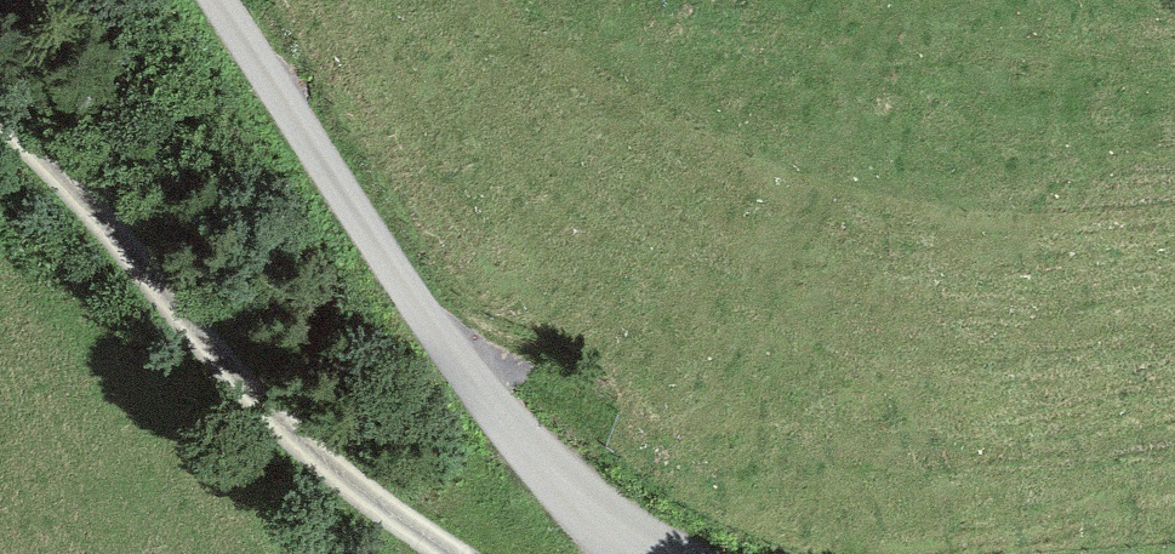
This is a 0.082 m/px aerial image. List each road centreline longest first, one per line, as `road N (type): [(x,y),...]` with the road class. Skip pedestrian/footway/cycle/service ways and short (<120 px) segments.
road 1 (unclassified): [(208,0),(482,386),(574,493),(652,553)]
road 2 (track): [(450,553),(318,456),(245,388),(0,124)]

